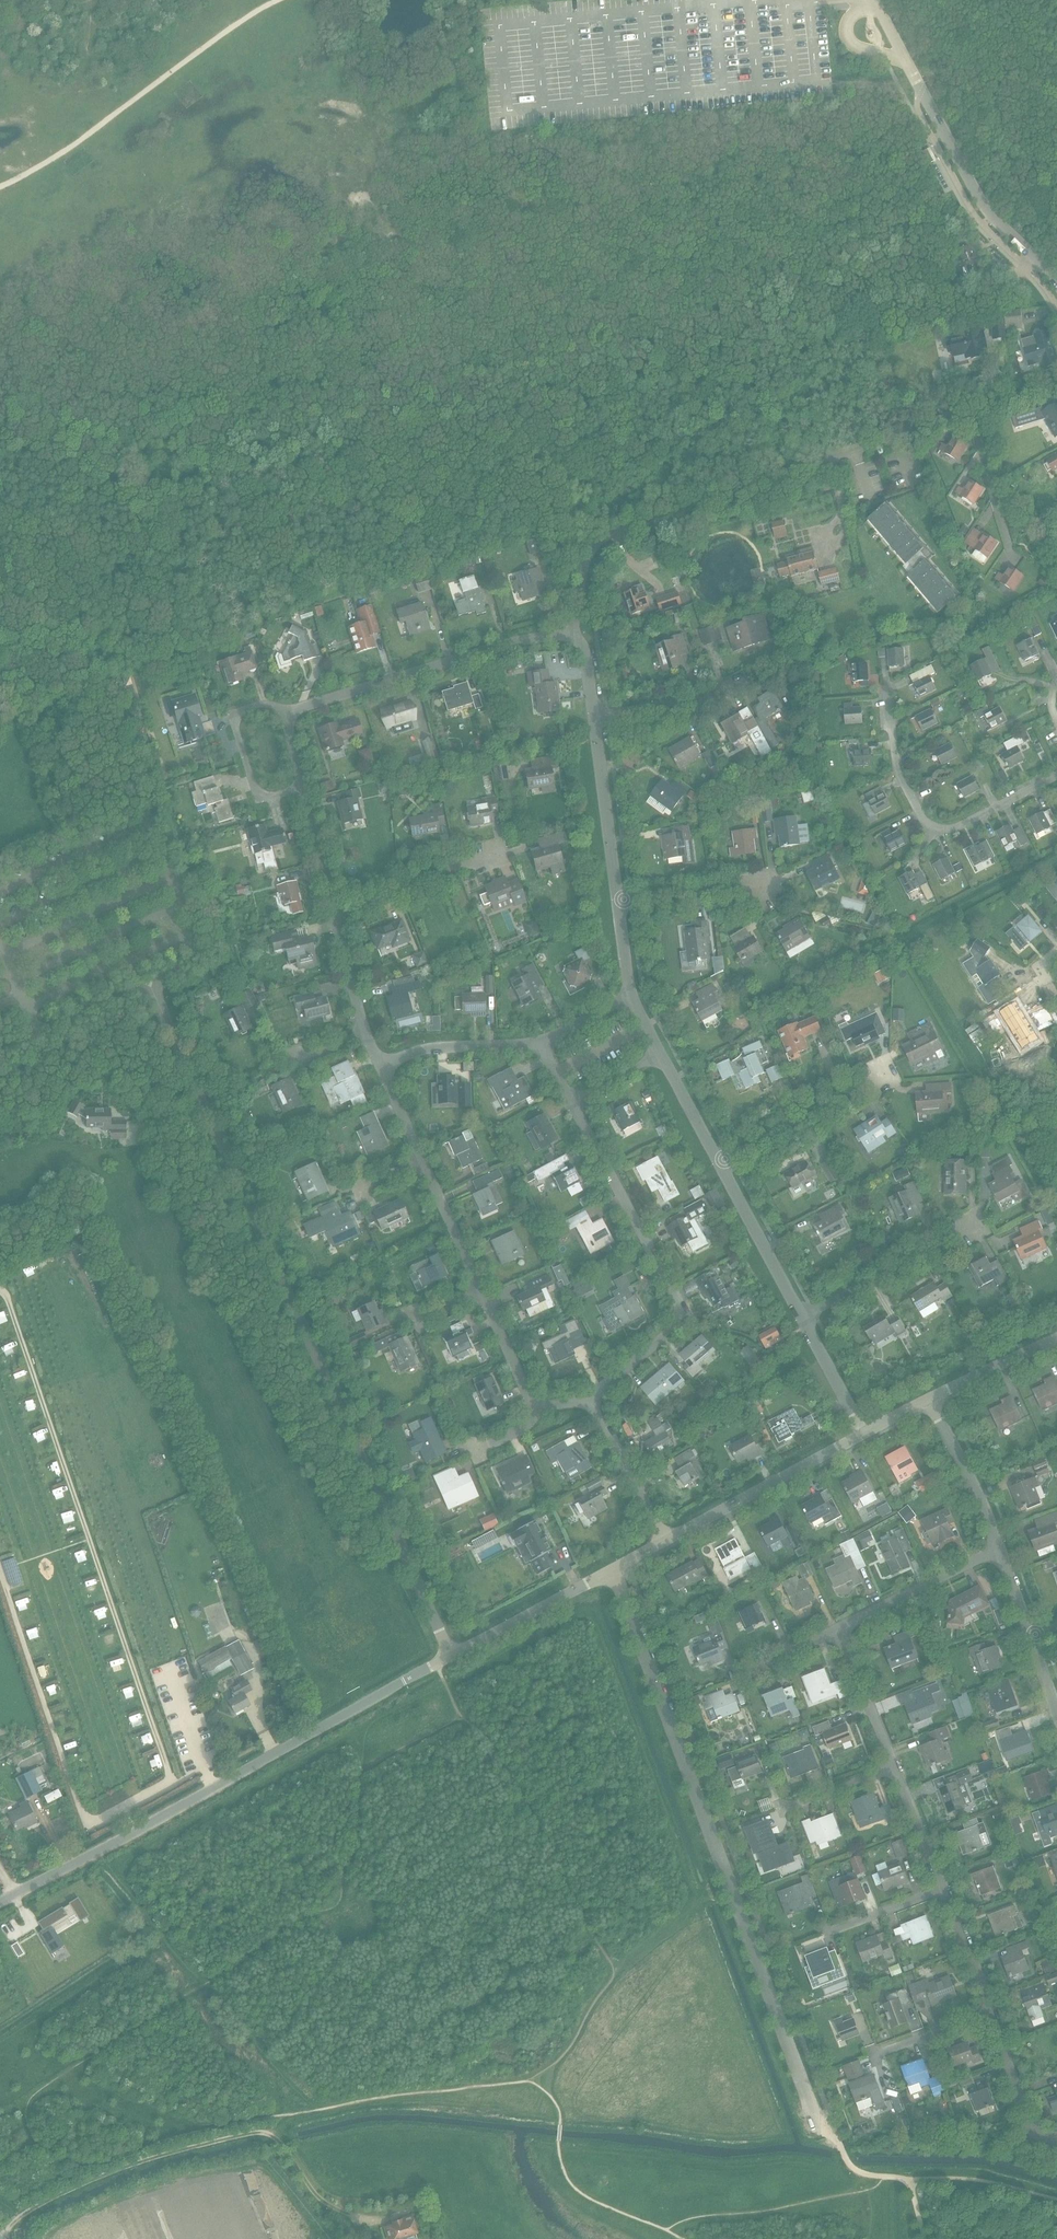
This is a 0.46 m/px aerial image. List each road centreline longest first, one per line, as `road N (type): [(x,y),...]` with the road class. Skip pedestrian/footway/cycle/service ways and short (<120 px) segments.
road 1 (residential): [(450,1655),(149,983)]
road 2 (unclassified): [(820,2133),(613,1569)]
road 3 (track): [(123,1812),(158,1795),(167,1772),(0,1291)]
road 4 (tertiary): [(0,1902),(450,1655)]
road 5 (track): [(619,498),(546,470),(378,511),(291,512),(152,535)]
road 6 (residential): [(578,622),(584,571),(605,535),(969,414)]
road 7 (track): [(1056,1201),(906,940),(1036,870)]
road 8 (residential): [(586,1395),(670,1328),(677,1310),(571,1101)]
road 9 (residential): [(285,705),(578,622)]
road 10 (track): [(0,1577),(80,1810),(96,1820),(115,1816)]
road 11 (residential): [(1056,773),(953,827),(936,827),(922,819),(900,772),(885,693)]
road 12 (tertiary): [(1056,285),(984,204),(907,61)]
road 13 (track): [(766,324),(1027,267)]
road 14 (track): [(152,535),(143,554),(147,610),(111,651),(0,626)]
road 15 (track): [(766,324),(727,359),(619,498)]
road 16 (tertiary): [(665,1539),(863,1432)]
road 17 (residential): [(719,1161),(893,1066)]
road 18 (residential): [(802,1317),(977,1225)]
road 19 (residential): [(619,901),(592,712)]
road 20 (tertiary): [(450,1655),(613,1569)]
road 21 (residential): [(285,705),(257,703),(232,717),(259,789),(308,794)]
road 22 (residential): [(837,1629),(999,1548)]
road 23 (residential): [(802,1317),(719,1161)]
road 24 (residential): [(336,906),(498,850)]
road 25 (residential): [(999,1548),(929,1398)]
road 26 (residential): [(379,1064),(437,1046),(541,1042)]
road 27 (residential): [(665,1539),(586,1395)]
road 28 (residential): [(1056,2145),(1030,2133),(993,2012)]
road 29 (track): [(152,535),(0,536)]
road 30 (residential): [(592,712),(696,699),(735,678)]
road 31 (unclassified): [(969,414),(1014,556)]
road 32 (residential): [(895,1766),(837,1629)]
road 33 (residential): [(619,901),(766,882)]
road 34 (residential): [(482,1292),(421,1161)]
road 35 (tertiary): [(929,1398),(1056,1336)]
road 36 (residential): [(993,2012),(945,1888)]
road 37 (residential): [(945,1888),(895,1766)]
road 38 (residential): [(364,1034),(336,906)]
road 39 (residential): [(863,1432),(802,1317)]
road 40 (residential): [(540,1406),(529,1399),(482,1292)]
road 41 (residential): [(828,1931),(945,1888)]
road 42 (residential): [(876,2052),(993,2012)]
road 43 (residential): [(719,1161),(661,1052)]
road 44 (unclassified): [(907,61),(857,47),(847,36),(856,11),(880,10)]

